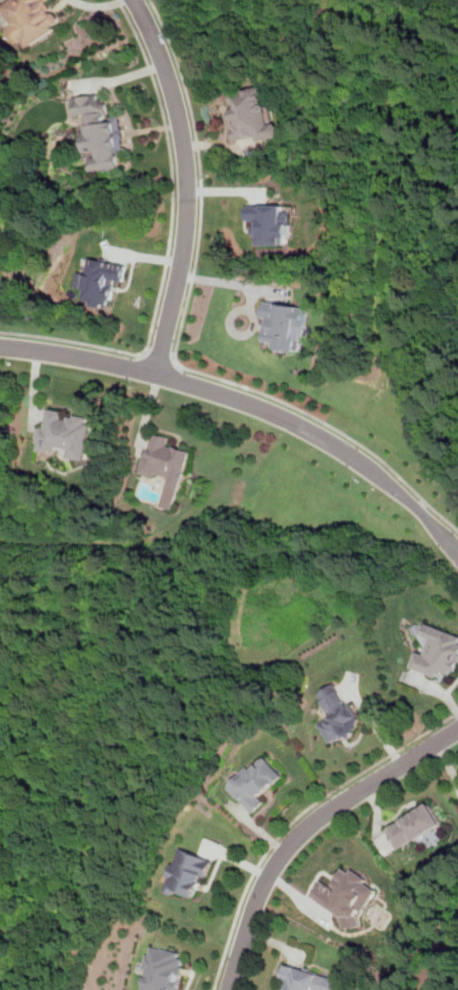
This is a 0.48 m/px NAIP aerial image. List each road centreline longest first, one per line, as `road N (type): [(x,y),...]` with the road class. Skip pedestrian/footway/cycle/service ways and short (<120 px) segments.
road 1 (residential): [(0,346),(159,374),(291,420),(375,470),(457,550)]
road 2 (residential): [(159,374),(185,255),(187,172),(176,100),(138,0)]
road 3 (residential): [(232,989),(270,876),(304,834),(457,731)]

